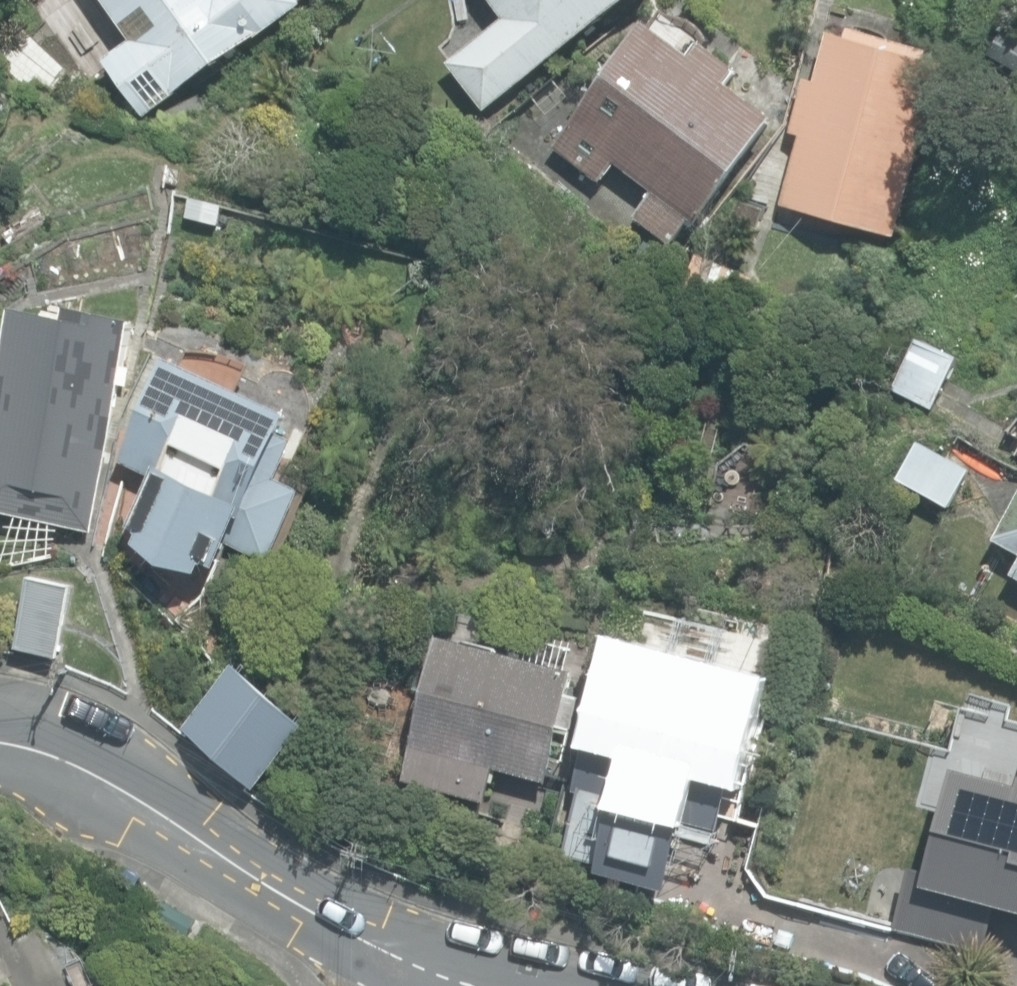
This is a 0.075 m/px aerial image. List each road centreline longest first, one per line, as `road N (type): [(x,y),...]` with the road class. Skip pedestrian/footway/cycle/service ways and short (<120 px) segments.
road 1 (unclassified): [(452,981),(280,886),(105,774),(0,735)]

